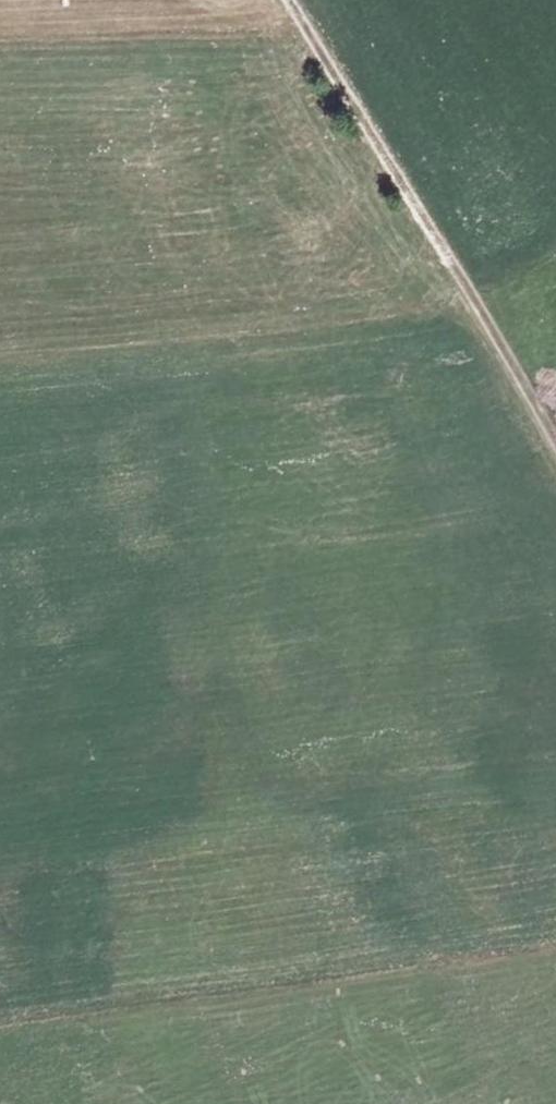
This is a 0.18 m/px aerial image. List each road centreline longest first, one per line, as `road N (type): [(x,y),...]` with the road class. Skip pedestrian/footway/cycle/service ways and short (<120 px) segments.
road 1 (track): [(285,0),(555,438)]

